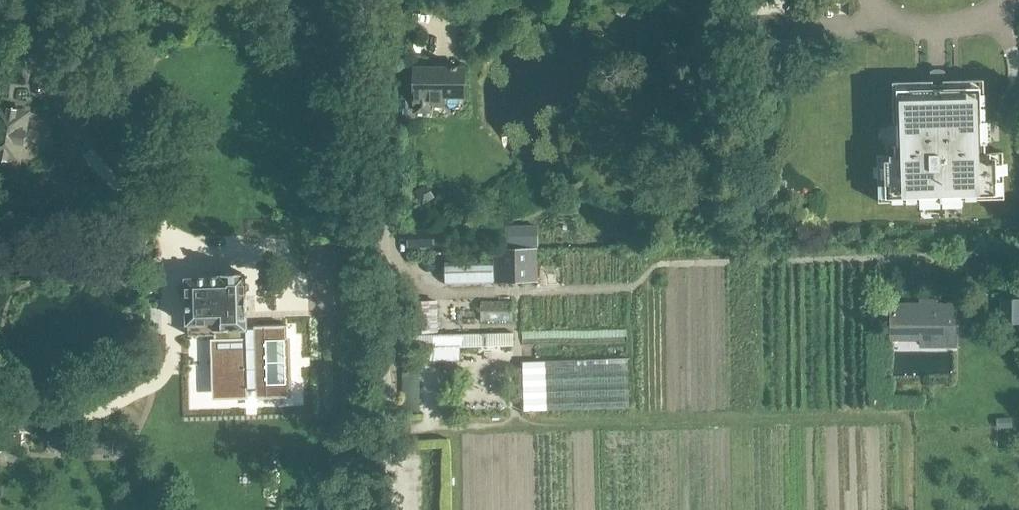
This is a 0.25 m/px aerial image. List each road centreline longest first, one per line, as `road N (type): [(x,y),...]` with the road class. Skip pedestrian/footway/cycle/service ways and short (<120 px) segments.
road 1 (track): [(387,0),(396,509)]

